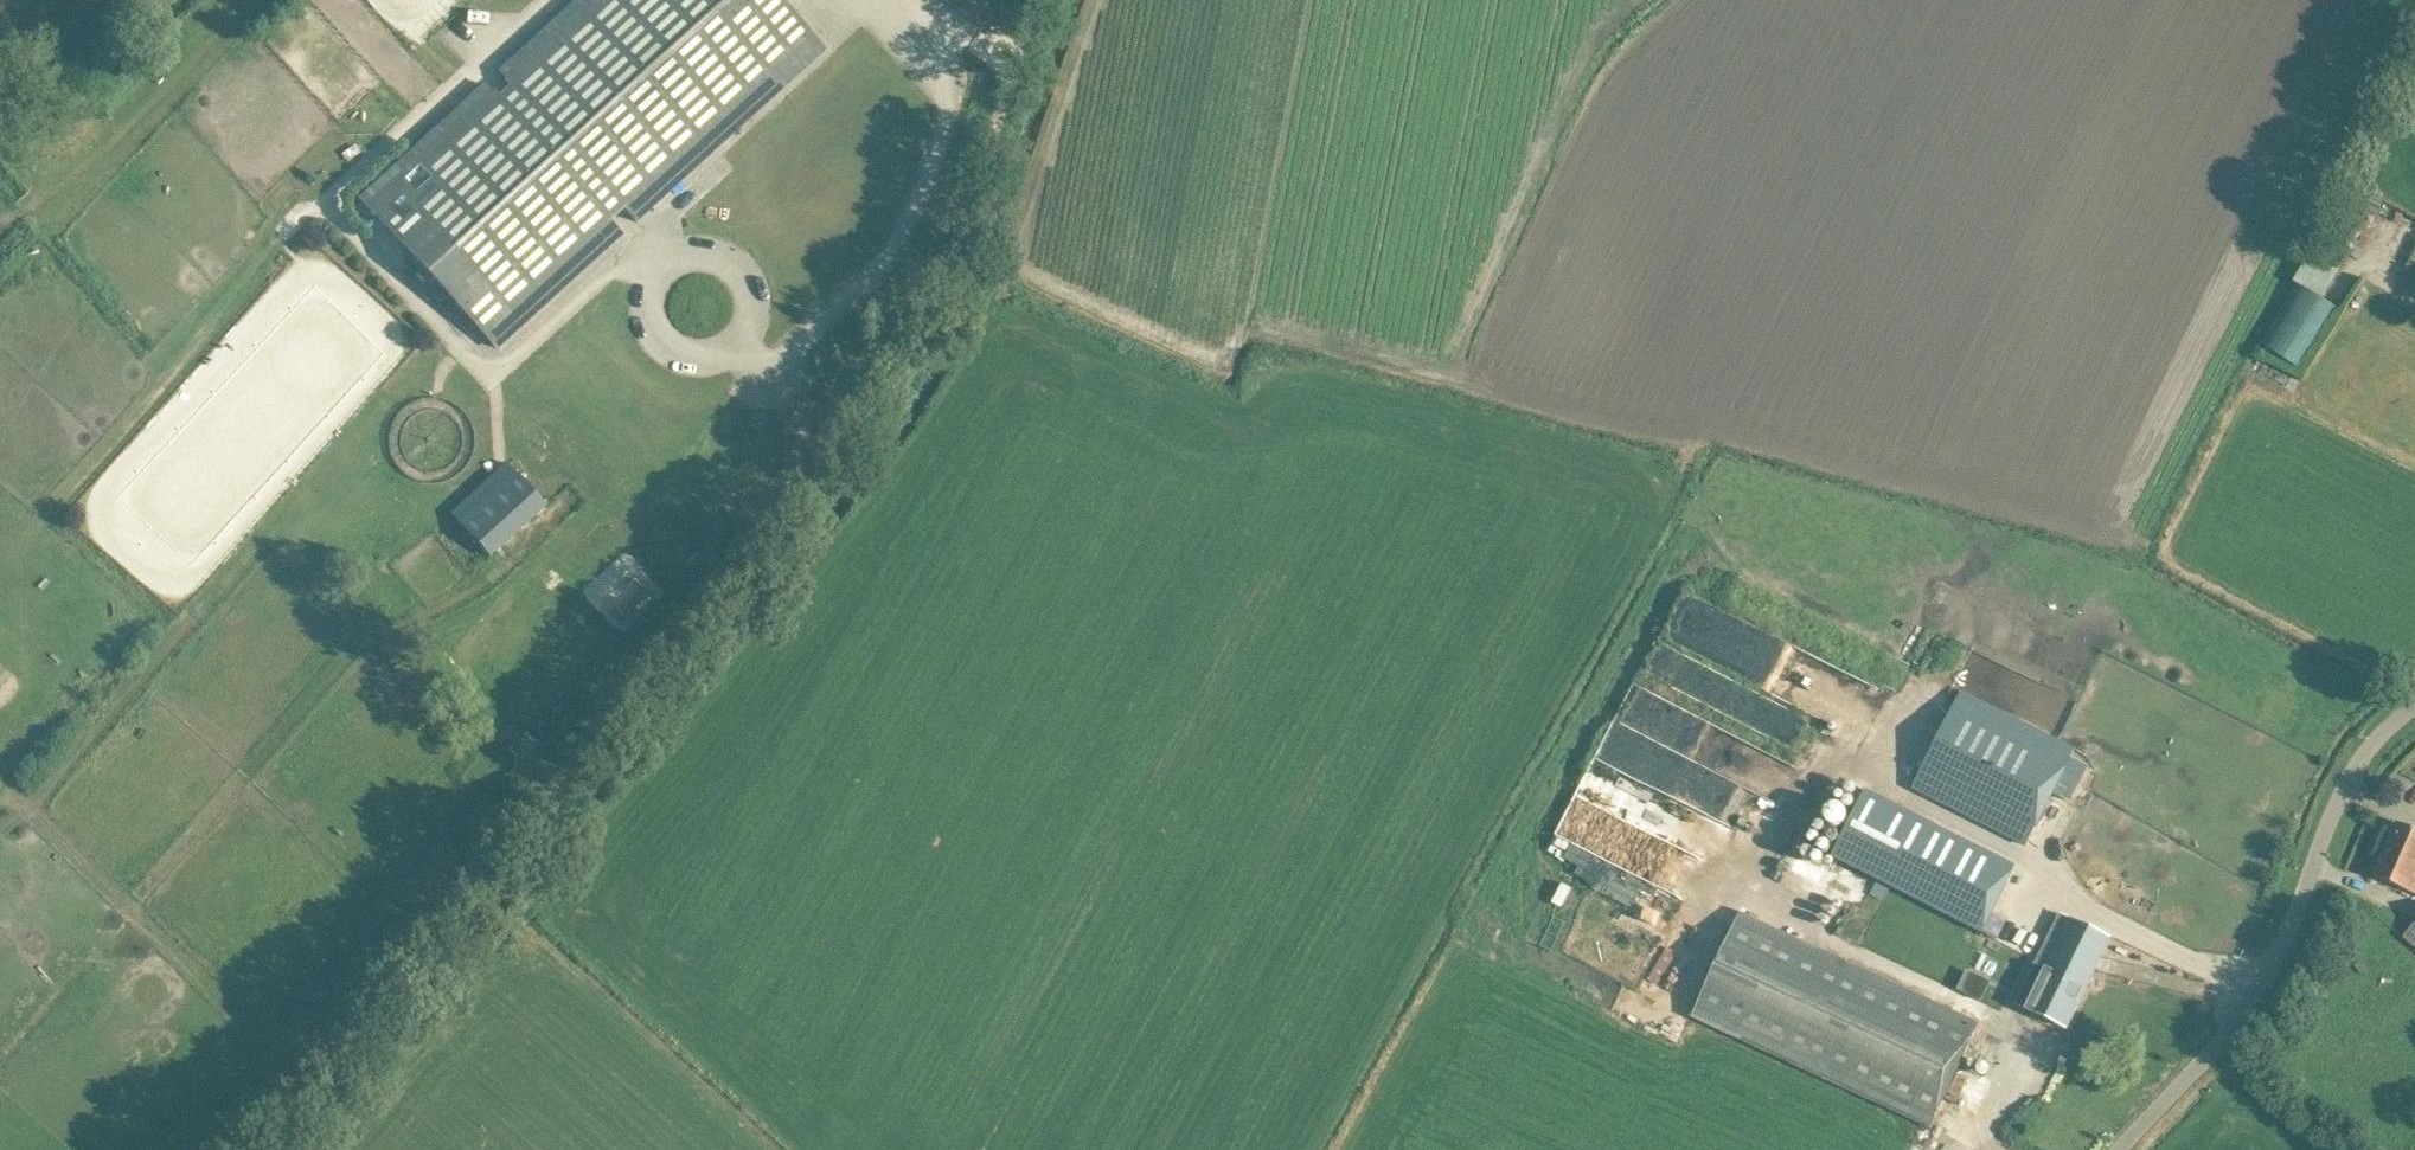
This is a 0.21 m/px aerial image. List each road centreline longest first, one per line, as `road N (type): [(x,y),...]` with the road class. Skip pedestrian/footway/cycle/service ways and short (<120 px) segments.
road 1 (track): [(1049,0),(1010,121),(954,249),(886,368),(713,602),(547,800),(228,1149)]
road 2 (unclassified): [(2136,1149),(2285,942),(2341,800),(2395,731),(2414,719)]

